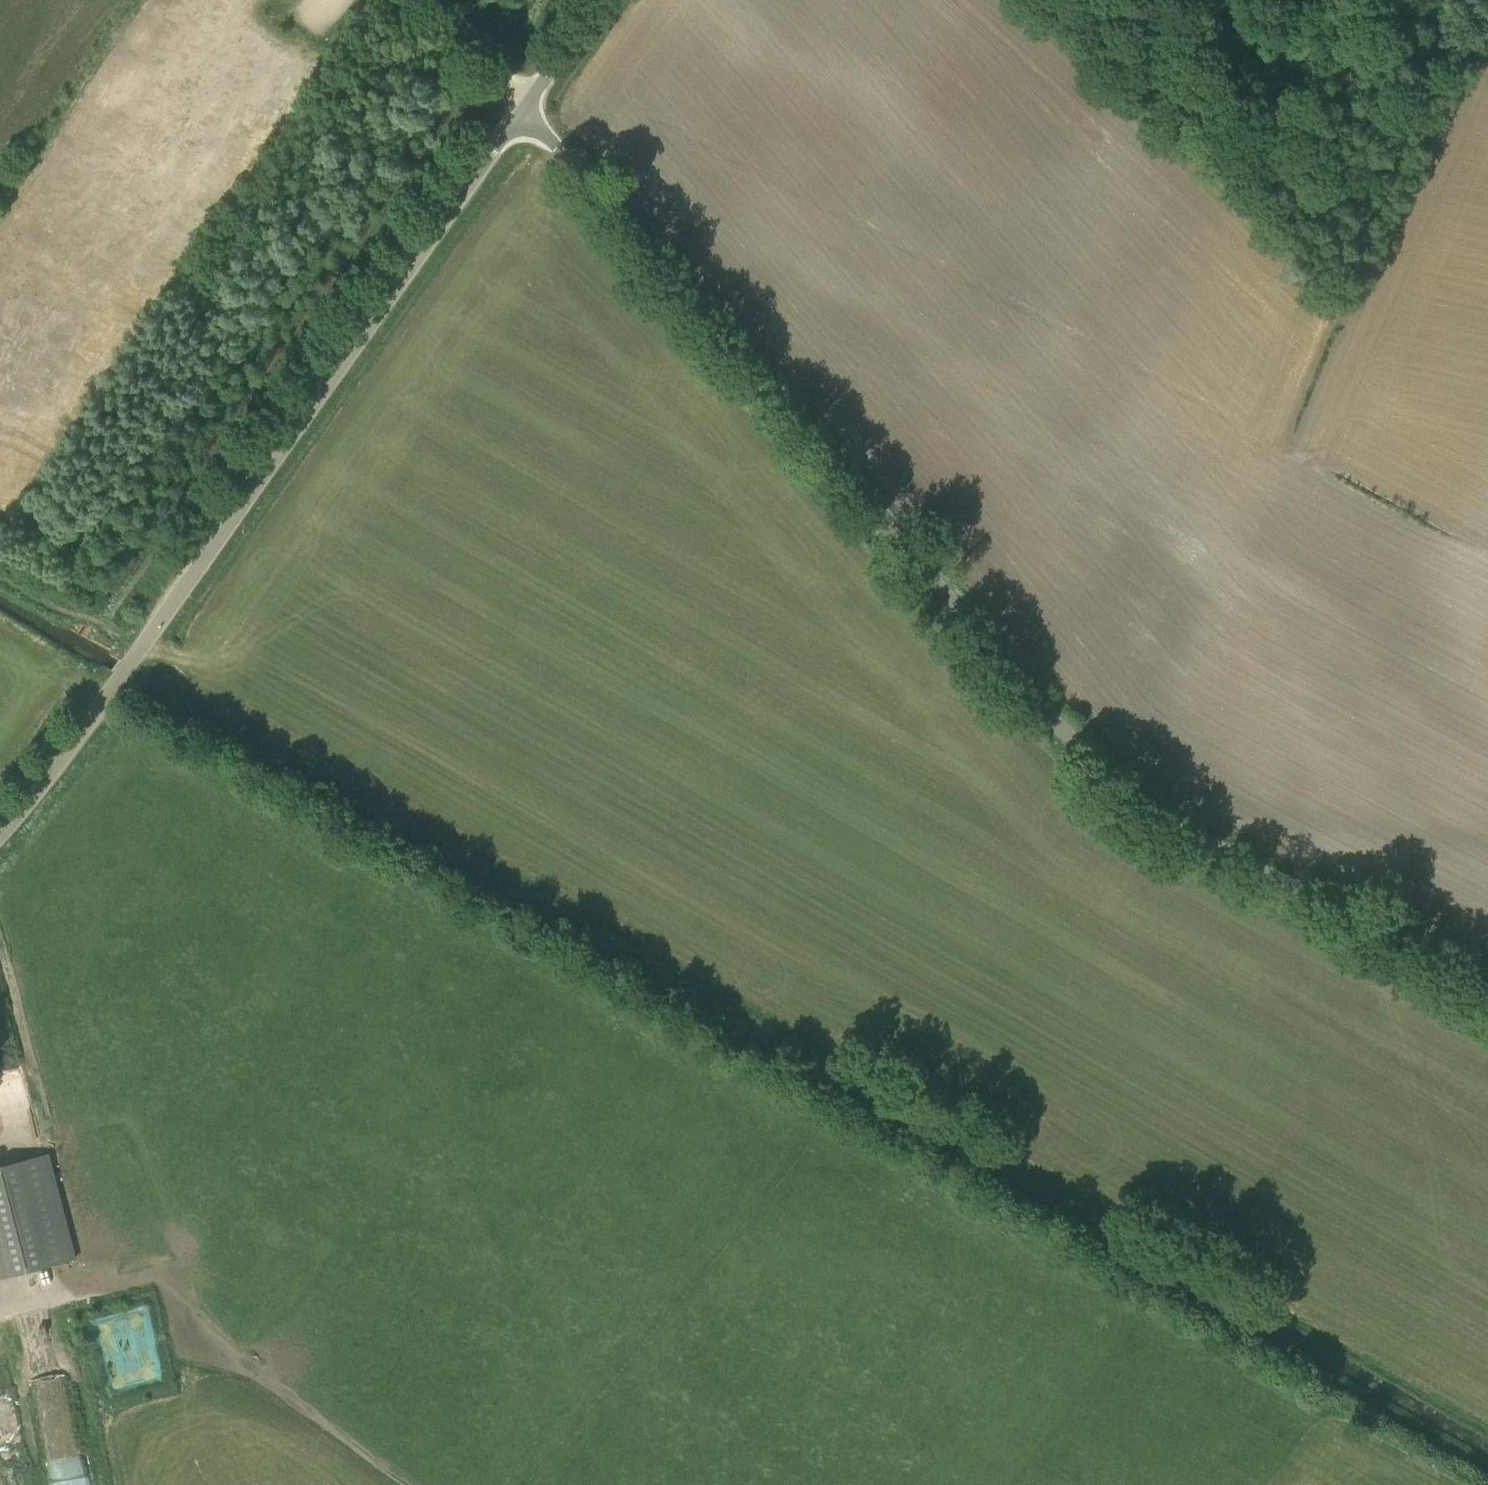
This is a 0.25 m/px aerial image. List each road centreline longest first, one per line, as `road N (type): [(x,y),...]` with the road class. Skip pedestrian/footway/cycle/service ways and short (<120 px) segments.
road 1 (unclassified): [(1487,980),(1162,808),(1062,716),(944,589),(525,108)]
road 2 (unclassified): [(0,832),(132,663),(525,108)]
road 3 (track): [(525,108),(433,0)]
road 4 (unclassified): [(525,108),(601,0)]

